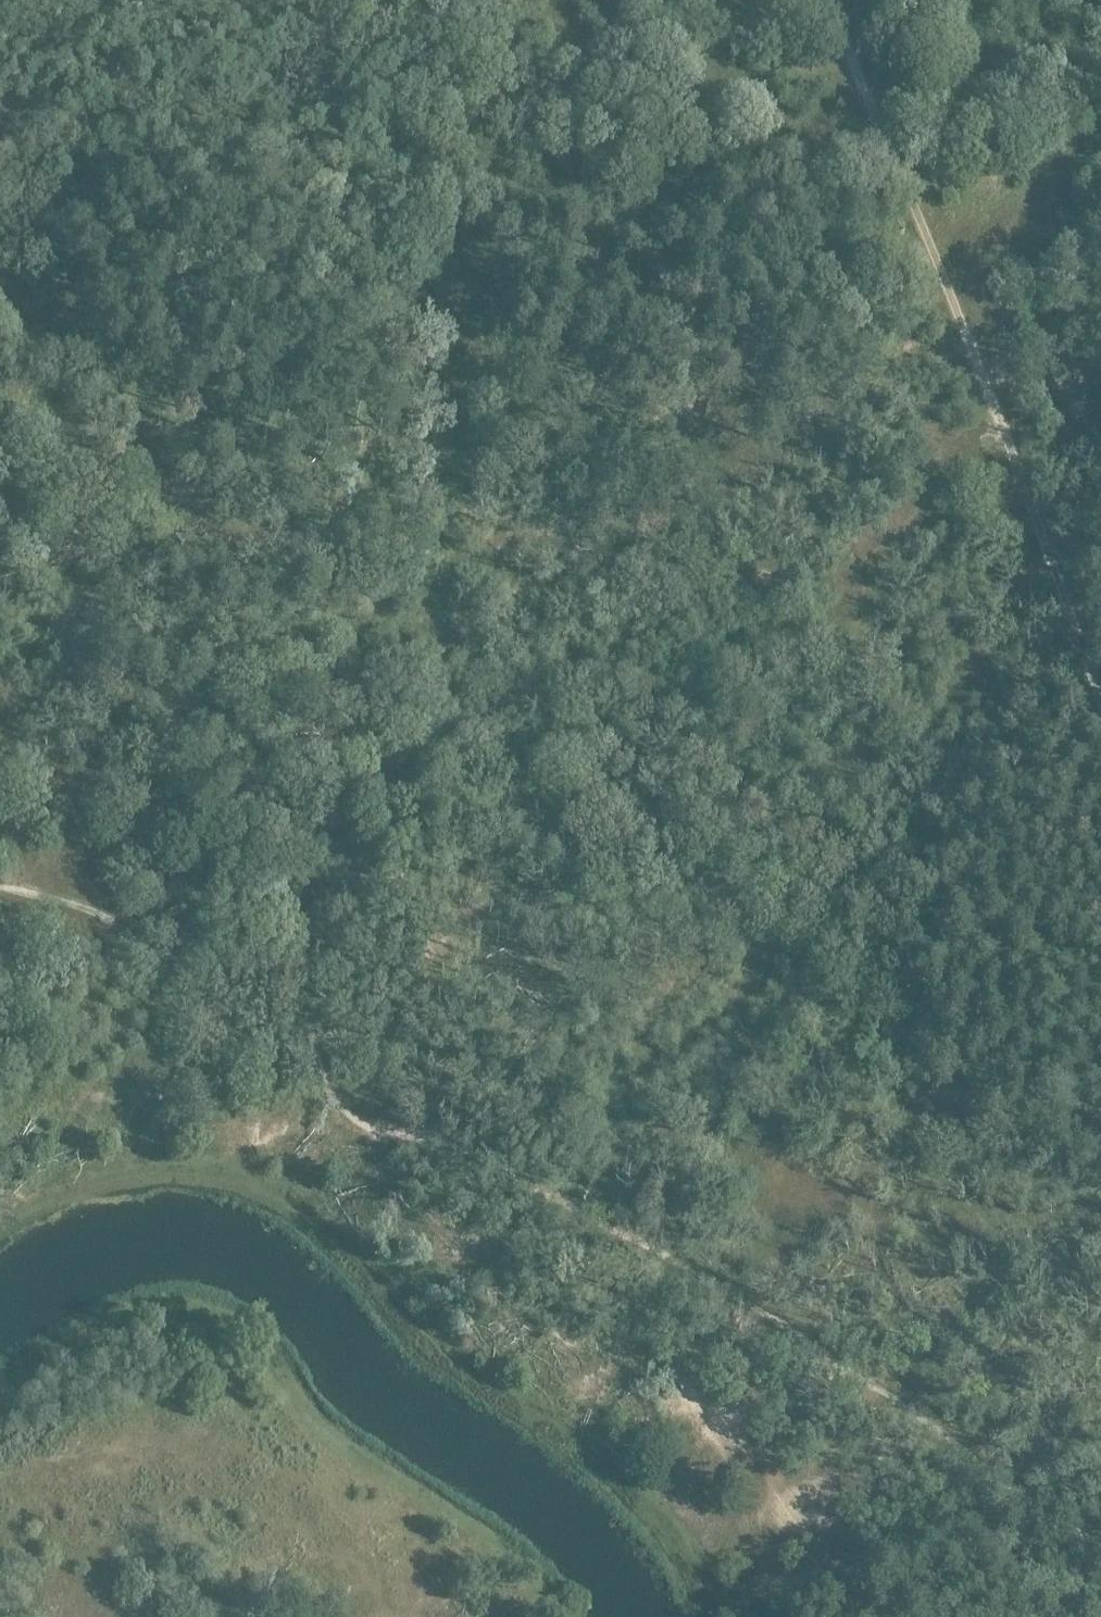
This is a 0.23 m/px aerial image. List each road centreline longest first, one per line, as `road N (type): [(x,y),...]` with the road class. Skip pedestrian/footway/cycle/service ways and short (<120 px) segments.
road 1 (track): [(829,0),(1100,702)]
road 2 (track): [(309,1026),(278,975),(148,947),(104,916),(0,886)]

